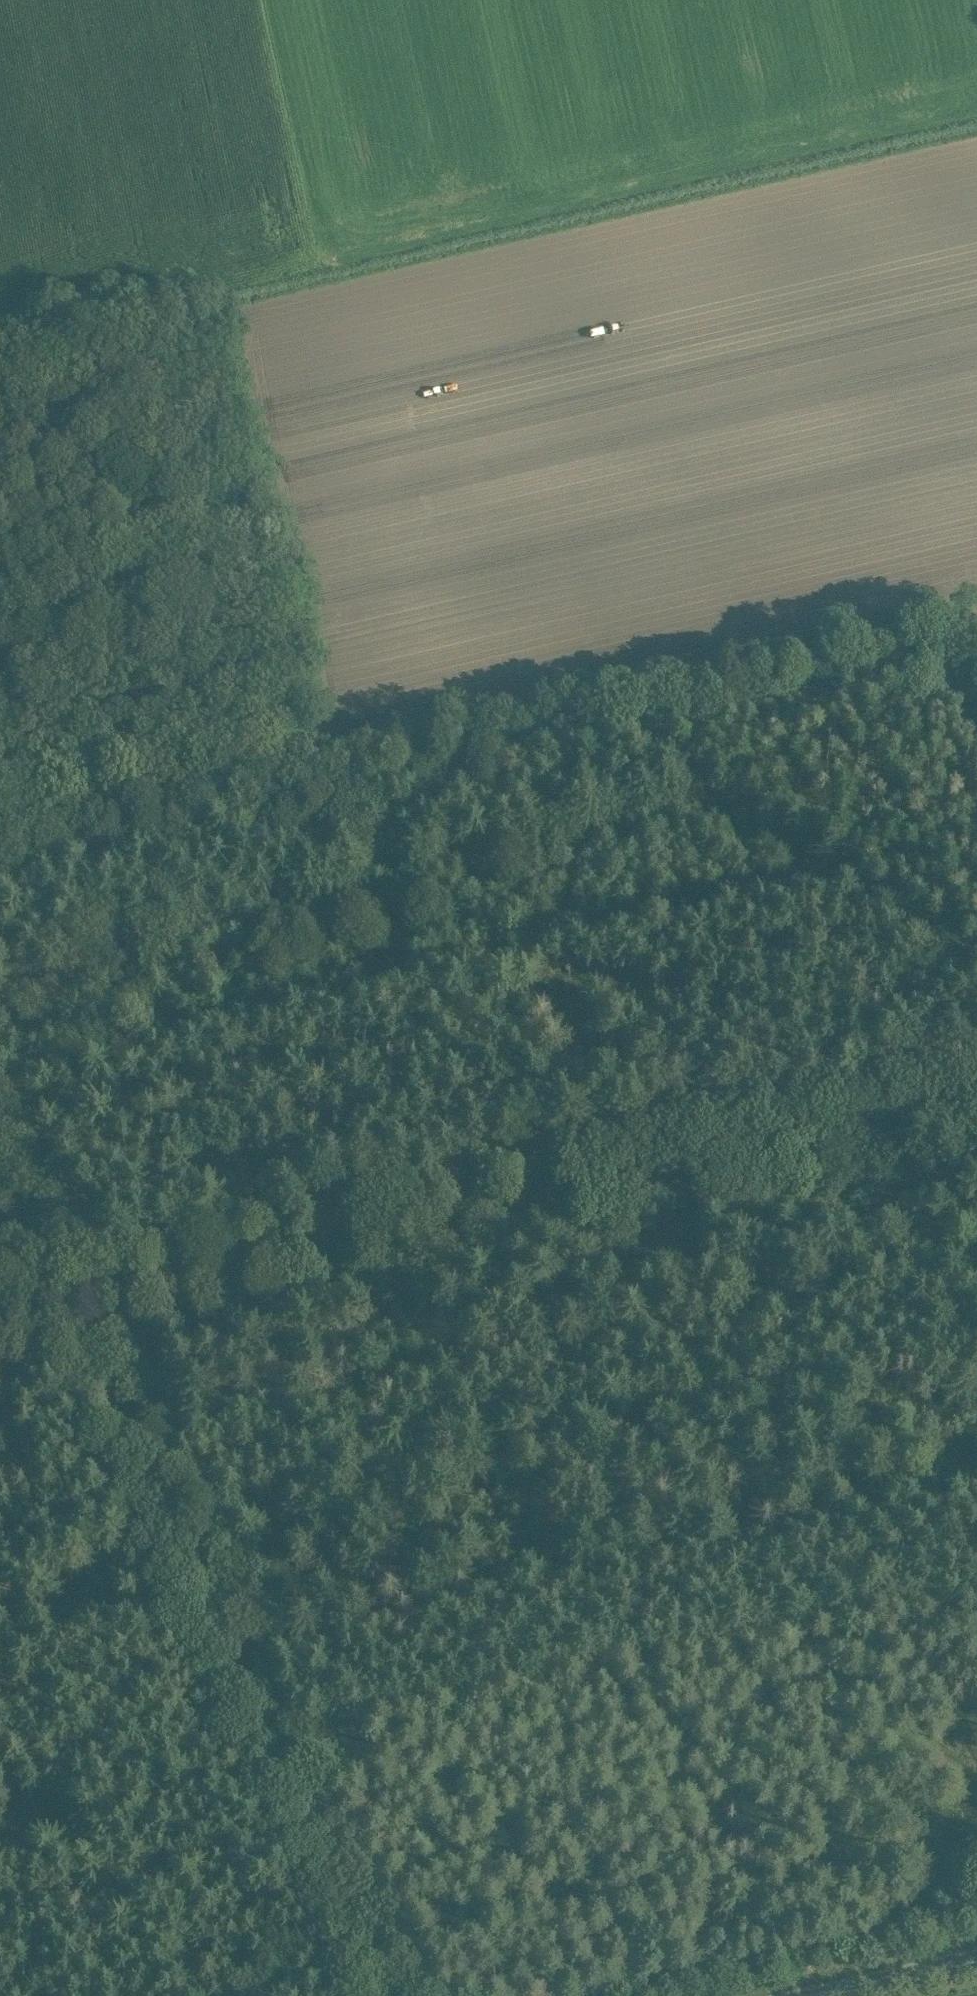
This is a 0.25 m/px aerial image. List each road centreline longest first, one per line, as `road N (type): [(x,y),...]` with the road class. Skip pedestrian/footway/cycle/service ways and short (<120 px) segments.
road 1 (tertiary): [(804,1995),(976,1958)]

